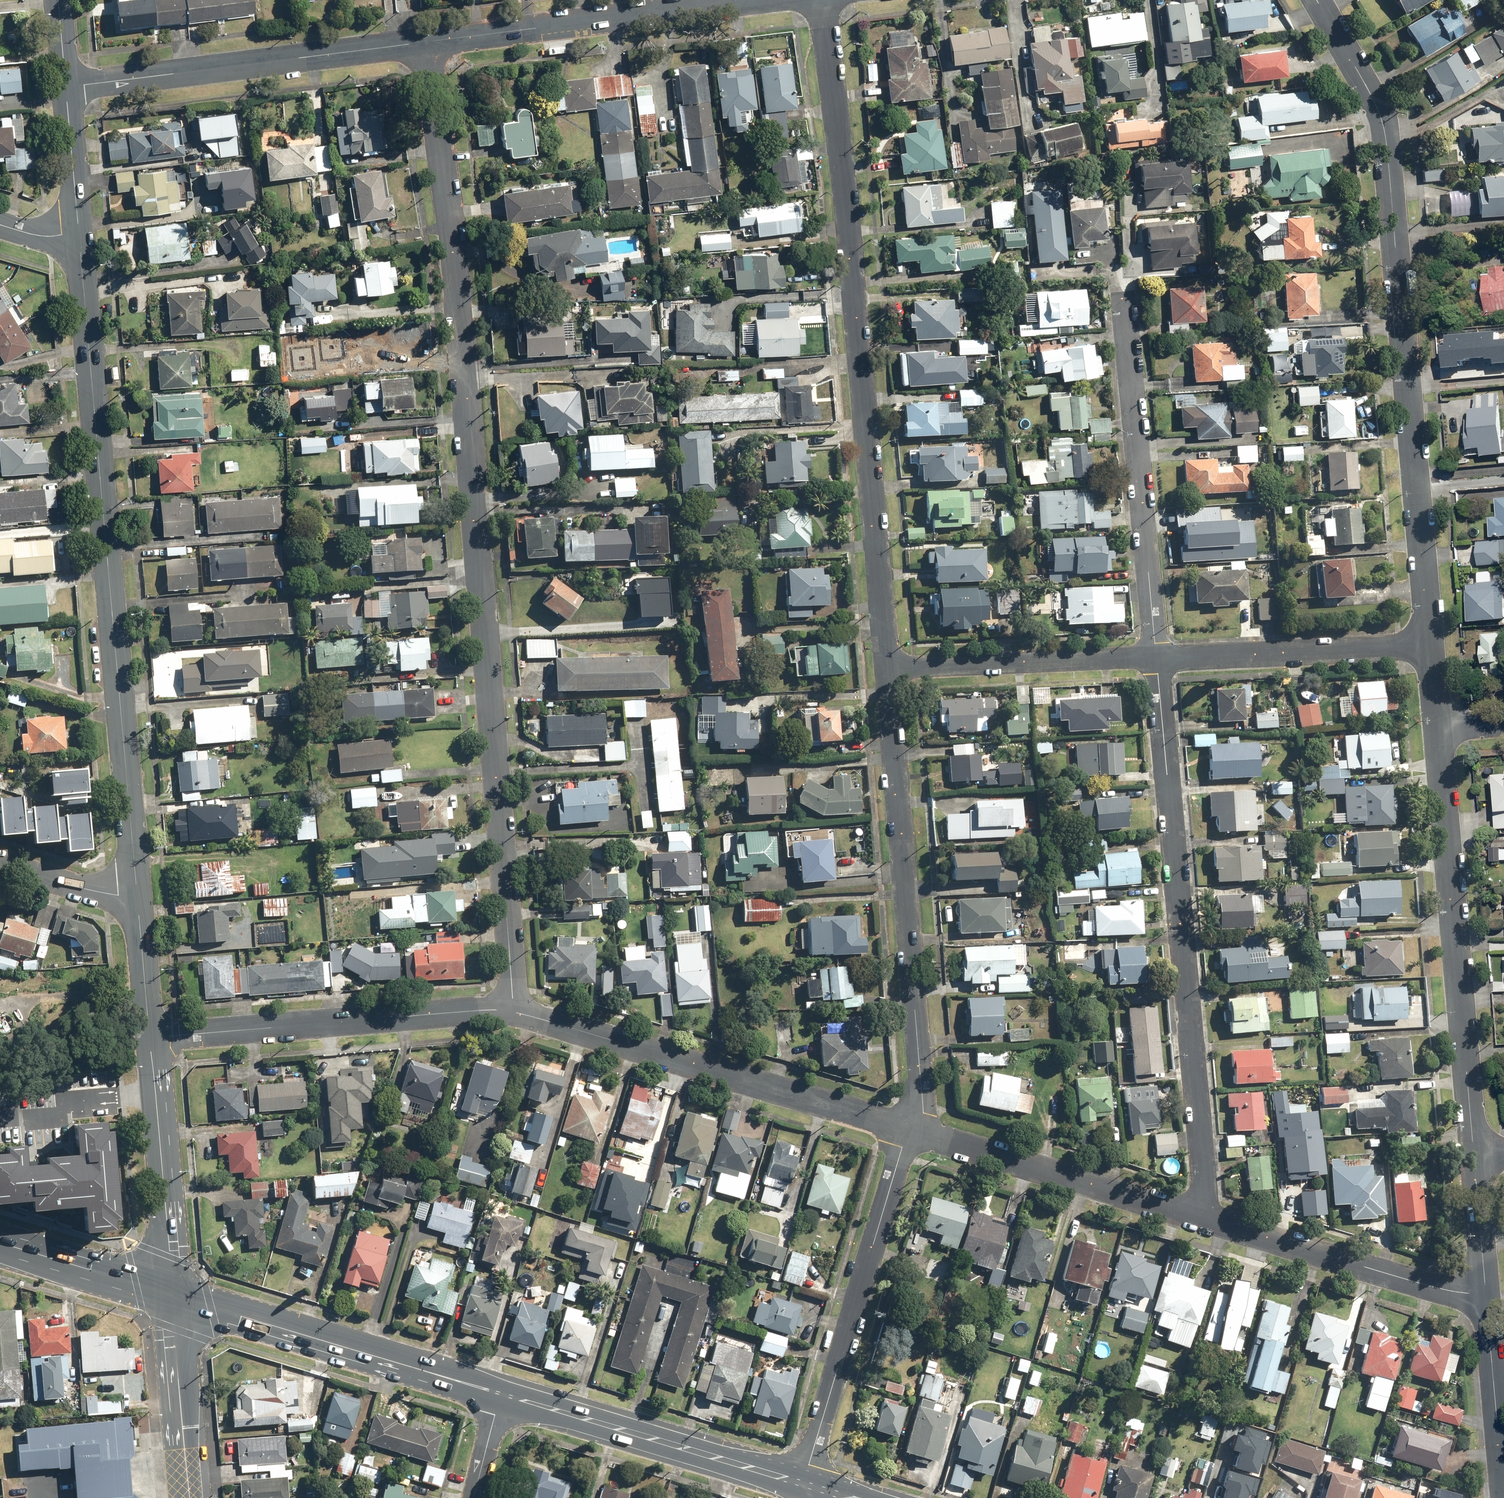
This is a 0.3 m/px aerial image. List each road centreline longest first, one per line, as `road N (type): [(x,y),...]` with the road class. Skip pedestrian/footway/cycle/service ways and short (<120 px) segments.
road 1 (residential): [(508,1010),(460,310),(424,40)]
road 2 (residential): [(818,0),(843,180),(887,666)]
road 3 (residential): [(1316,0),(1383,121),(1429,645)]
road 4 (secondary): [(137,894),(79,233)]
road 5 (residential): [(1209,1218),(1156,658)]
road 6 (residential): [(887,666),(923,1113),(914,1130)]
road 7 (residential): [(1439,728),(1475,1154)]
road 8 (residential): [(914,1130),(508,1010)]
road 9 (residential): [(914,1130),(872,1249),(810,1485)]
road 10 (tertiary): [(66,87),(424,40)]
road 11 (residential): [(508,1010),(149,1036)]
road 12 (residential): [(1156,658),(1125,305)]
road 13 (primary): [(173,1297),(501,1393)]
road 14 (tertiary): [(424,40),(747,0)]
road 15 (primary): [(501,1393),(810,1485)]
road 16 (residential): [(1209,1218),(914,1130)]
road 17 (residential): [(1487,1293),(1380,1271),(1209,1218)]
road 18 (residential): [(1156,658),(1429,645)]
road 19 (residential): [(887,666),(1156,658)]
road 20 (secondary): [(173,1297),(149,1036)]
road 21 (residential): [(1487,1293),(1503,1497)]
road 22 (secondary): [(190,1497),(173,1297)]
road 23 (primary): [(0,1245),(173,1297)]
road 24 (secondary): [(79,233),(66,87)]
road 25 (secondary): [(149,1036),(137,894)]
road 26 (residential): [(0,864),(103,893),(137,894)]
road 27 (residential): [(1475,1154),(1487,1293)]

